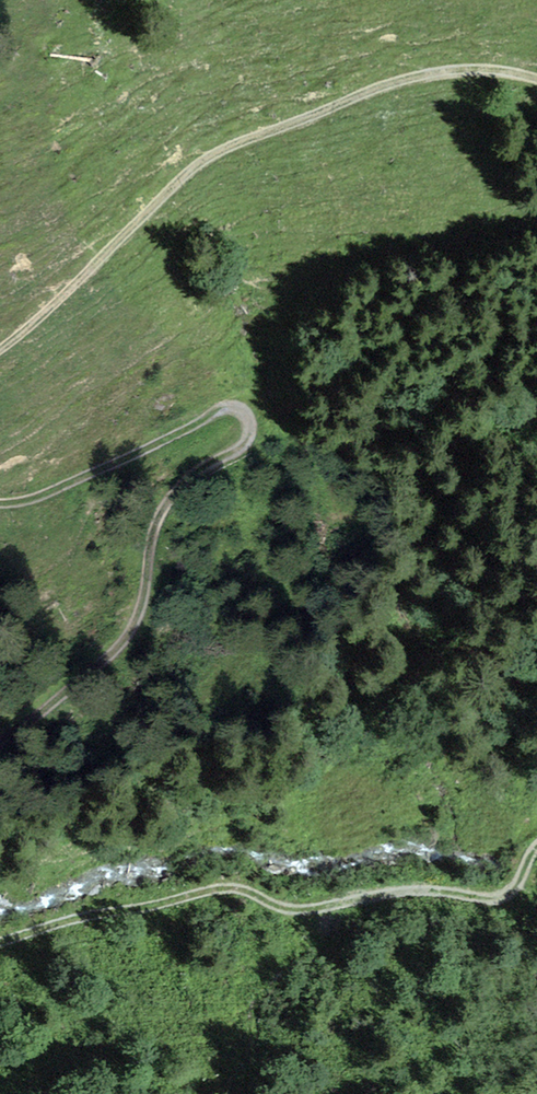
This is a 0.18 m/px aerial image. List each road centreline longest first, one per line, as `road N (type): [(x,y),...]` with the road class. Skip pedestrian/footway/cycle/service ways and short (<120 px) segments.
road 1 (track): [(0,507),(111,468),(230,412),(243,413),(251,430),(170,490),(155,516),(139,620),(120,645),(0,742)]
road 2 (track): [(536,82),(371,85),(200,166),(0,345)]
road 3 (track): [(0,940),(204,891),(235,888),(291,904),(422,887),(496,888),(518,878),(536,849)]

